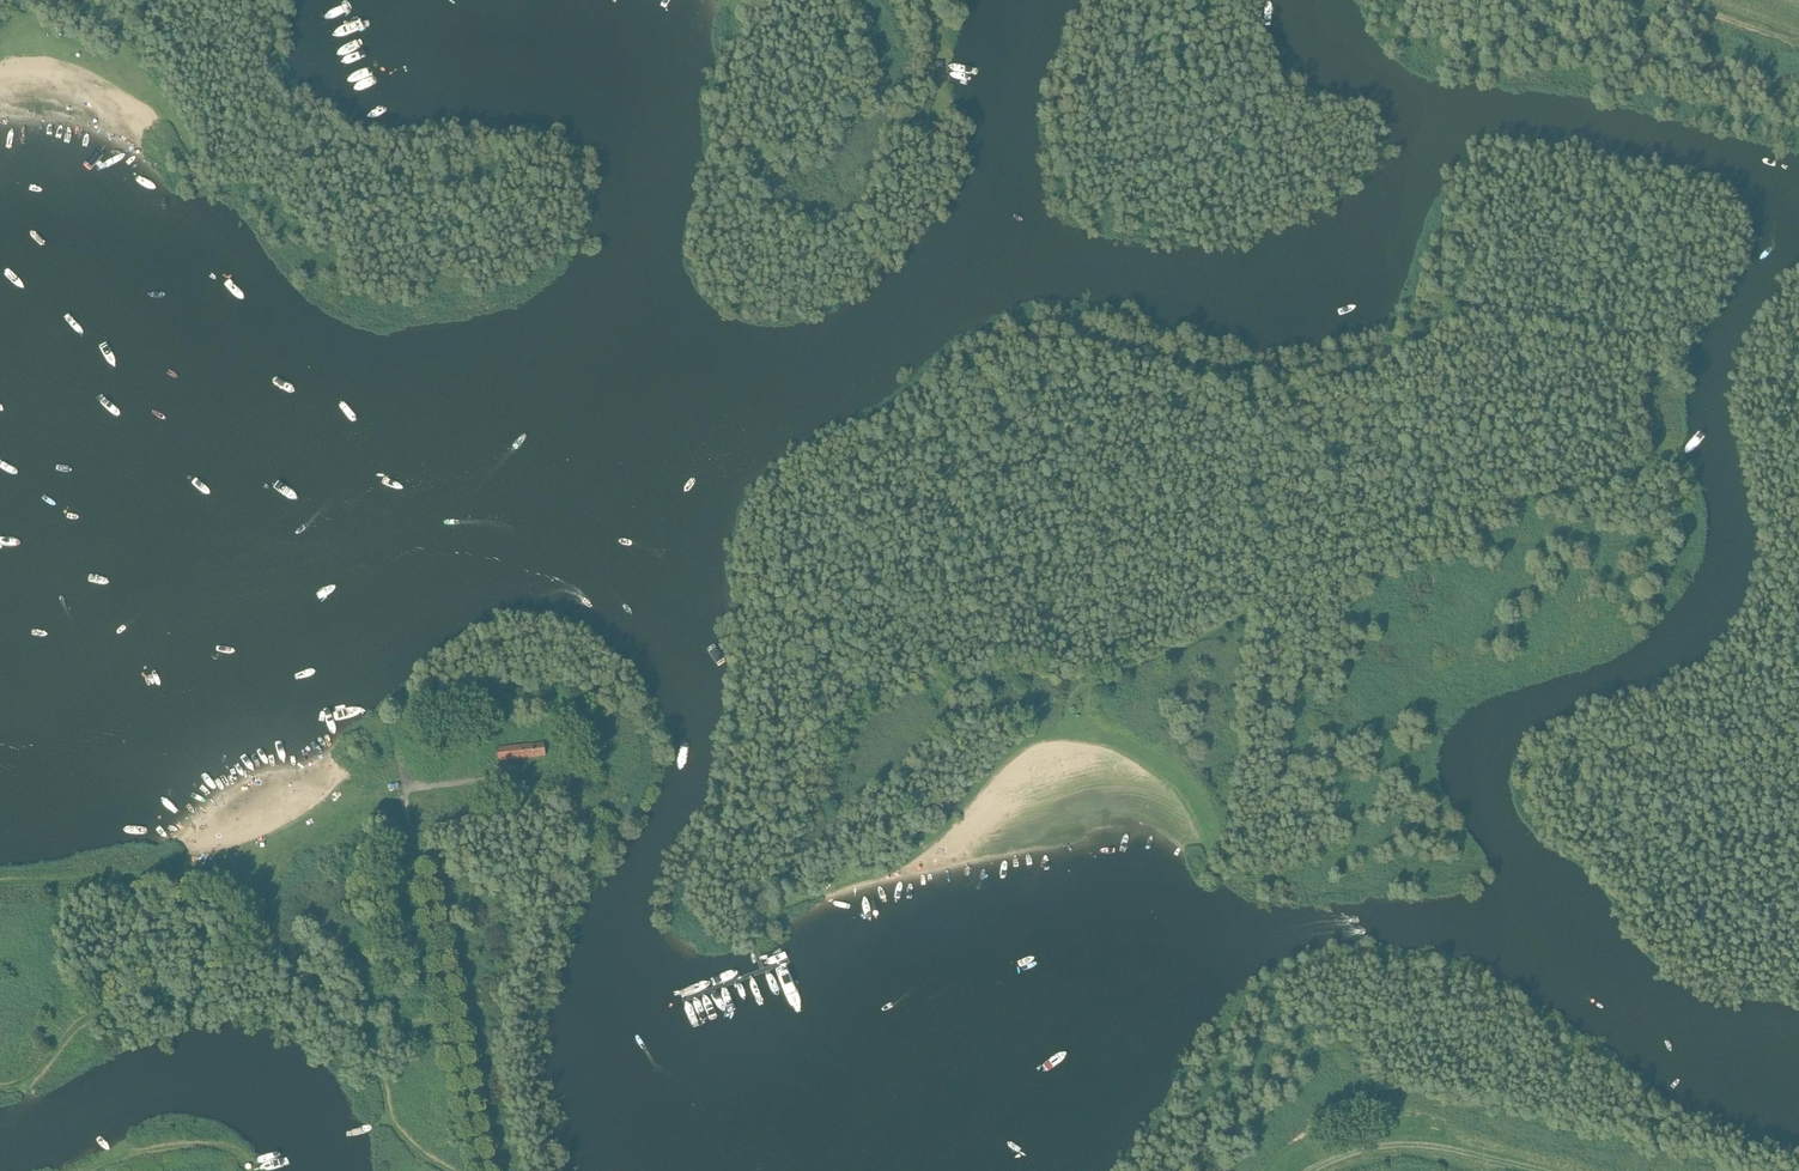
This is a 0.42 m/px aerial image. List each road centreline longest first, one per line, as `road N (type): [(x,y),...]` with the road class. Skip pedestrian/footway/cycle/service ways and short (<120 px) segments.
road 1 (track): [(394,739),(481,1170)]
road 2 (track): [(1310,1170),(1374,1146),(1419,1146),(1531,1170)]

